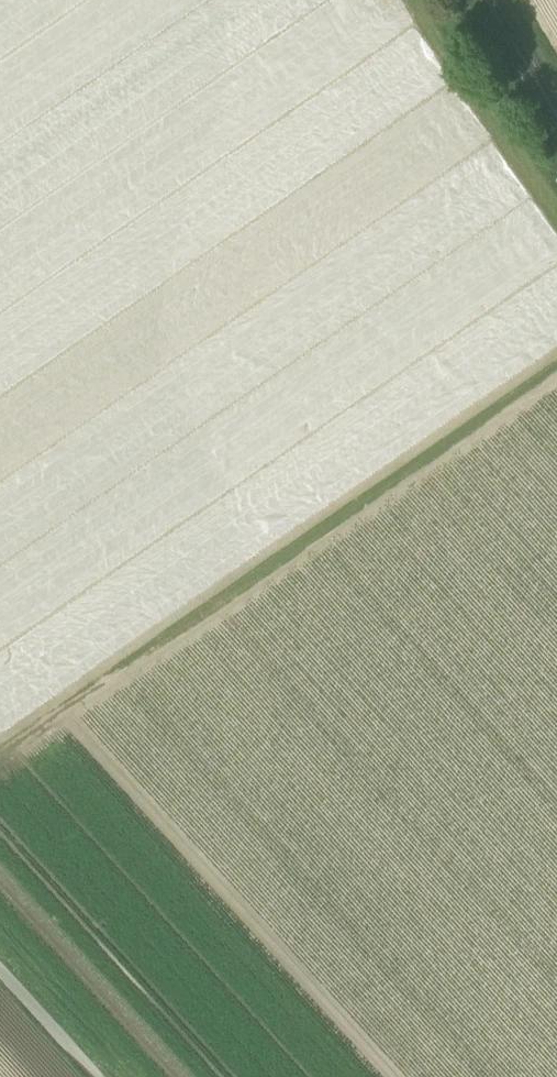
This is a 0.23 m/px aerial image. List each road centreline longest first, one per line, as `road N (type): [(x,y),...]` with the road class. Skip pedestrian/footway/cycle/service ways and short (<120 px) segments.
road 1 (track): [(0,974),(93,1076)]

